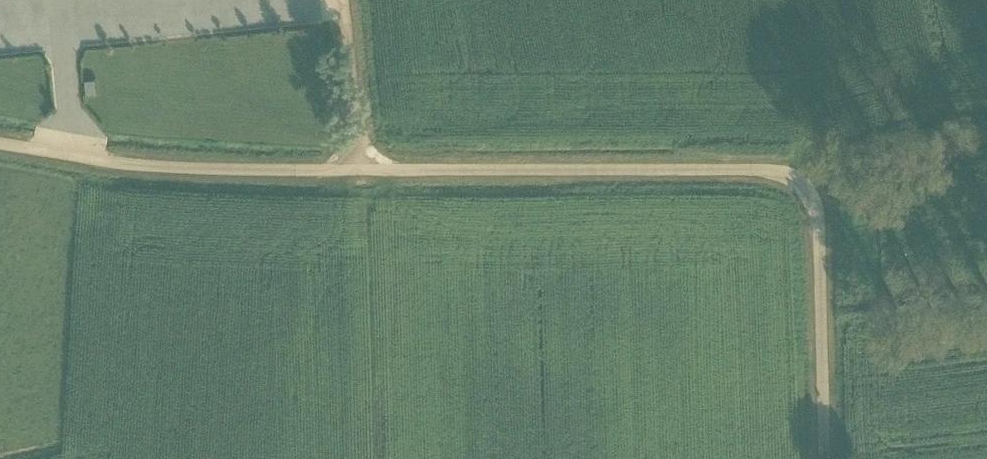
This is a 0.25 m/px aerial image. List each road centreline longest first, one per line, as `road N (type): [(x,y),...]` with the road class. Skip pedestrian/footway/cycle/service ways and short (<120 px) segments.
road 1 (unclassified): [(0,140),(220,169),(786,171),(812,195),(818,226),(825,458)]
road 2 (track): [(343,0),(360,167)]

